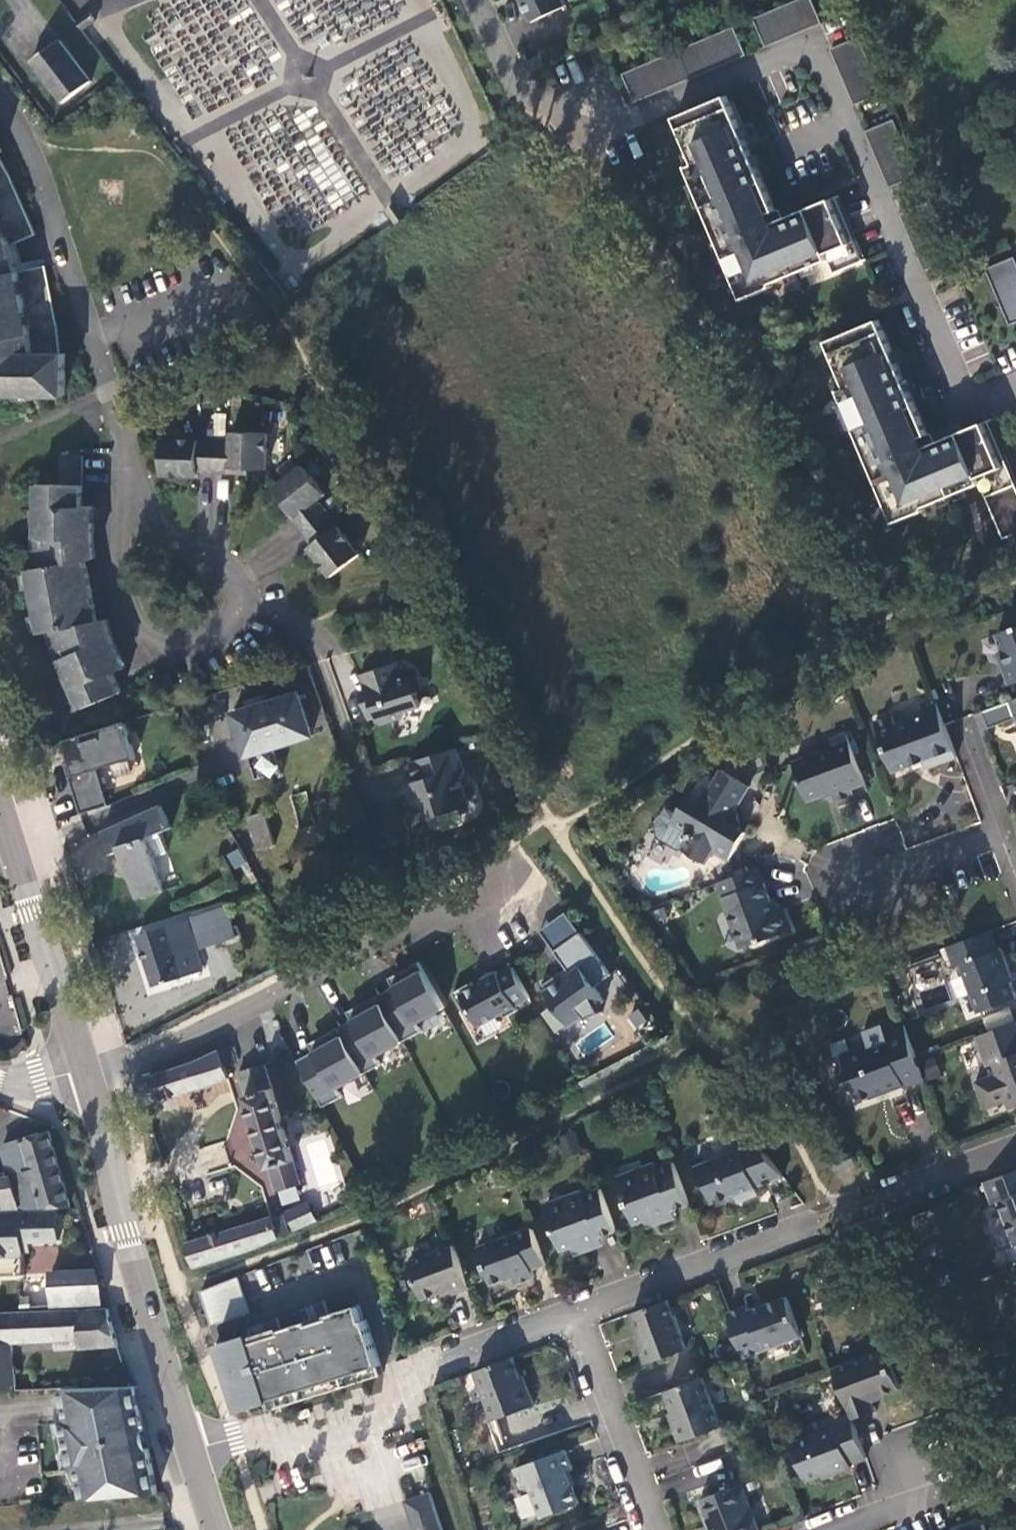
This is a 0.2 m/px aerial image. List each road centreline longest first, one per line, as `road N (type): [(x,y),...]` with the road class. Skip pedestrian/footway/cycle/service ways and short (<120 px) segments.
road 1 (residential): [(485,0),(533,107),(601,133),(776,66),(814,59),(832,71),(963,407),(999,393),(1015,434)]
road 2 (residential): [(584,1306),(1015,1143)]
road 3 (residential): [(496,878),(119,1074),(86,1081)]
road 4 (residential): [(0,113),(32,162),(90,324),(114,399),(131,512)]
road 5 (residential): [(195,1451),(420,1376),(438,1361),(584,1306)]
road 6 (tertiary): [(195,1451),(86,1081)]
road 7 (tertiary): [(86,1081),(0,810)]
road 8 (residential): [(131,512),(120,541),(122,578),(151,641),(172,653),(222,634),(249,605)]
road 9 (residential): [(663,1529),(584,1306)]
road 10 (residential): [(249,605),(229,574),(190,550),(155,515),(131,512)]
road 11 (residential): [(1007,820),(862,871)]

